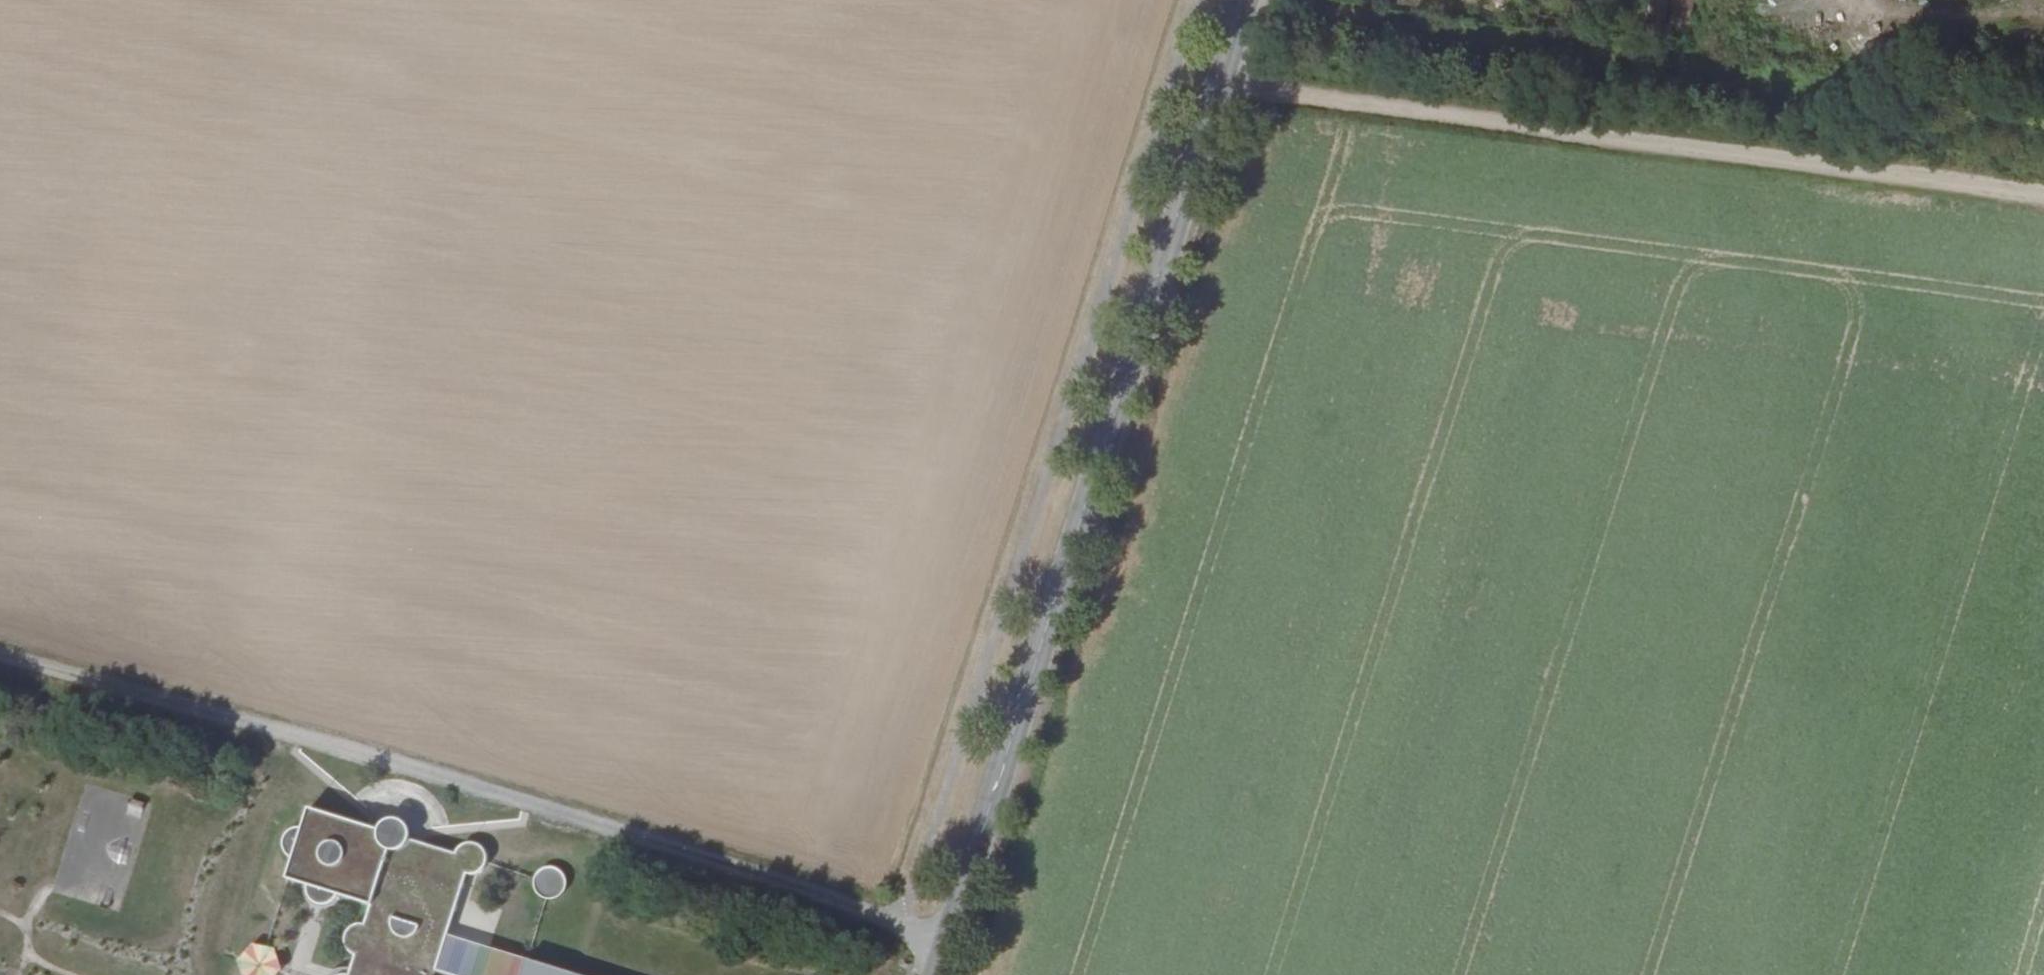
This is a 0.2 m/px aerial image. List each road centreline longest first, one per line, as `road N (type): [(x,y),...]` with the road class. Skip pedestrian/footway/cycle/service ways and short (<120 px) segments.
road 1 (tertiary): [(1249,0),(940,974)]
road 2 (track): [(952,935),(0,653)]
road 3 (track): [(2043,195),(1224,82)]

